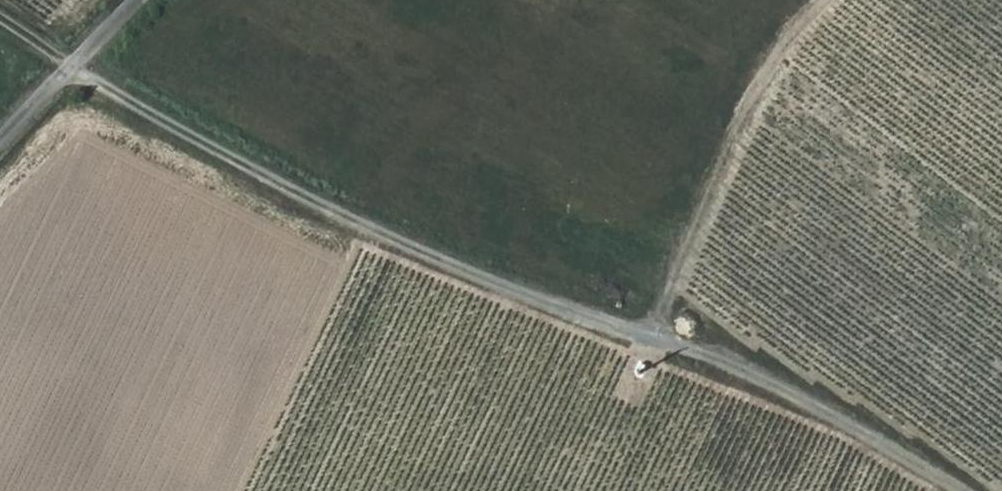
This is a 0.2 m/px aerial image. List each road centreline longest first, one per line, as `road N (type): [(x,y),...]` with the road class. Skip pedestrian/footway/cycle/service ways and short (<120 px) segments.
road 1 (track): [(944,490),(766,388),(562,315),(330,213),(97,88),(0,24)]
road 2 (track): [(653,345),(763,81),(833,0)]
road 3 (unclassified): [(140,0),(0,149)]

